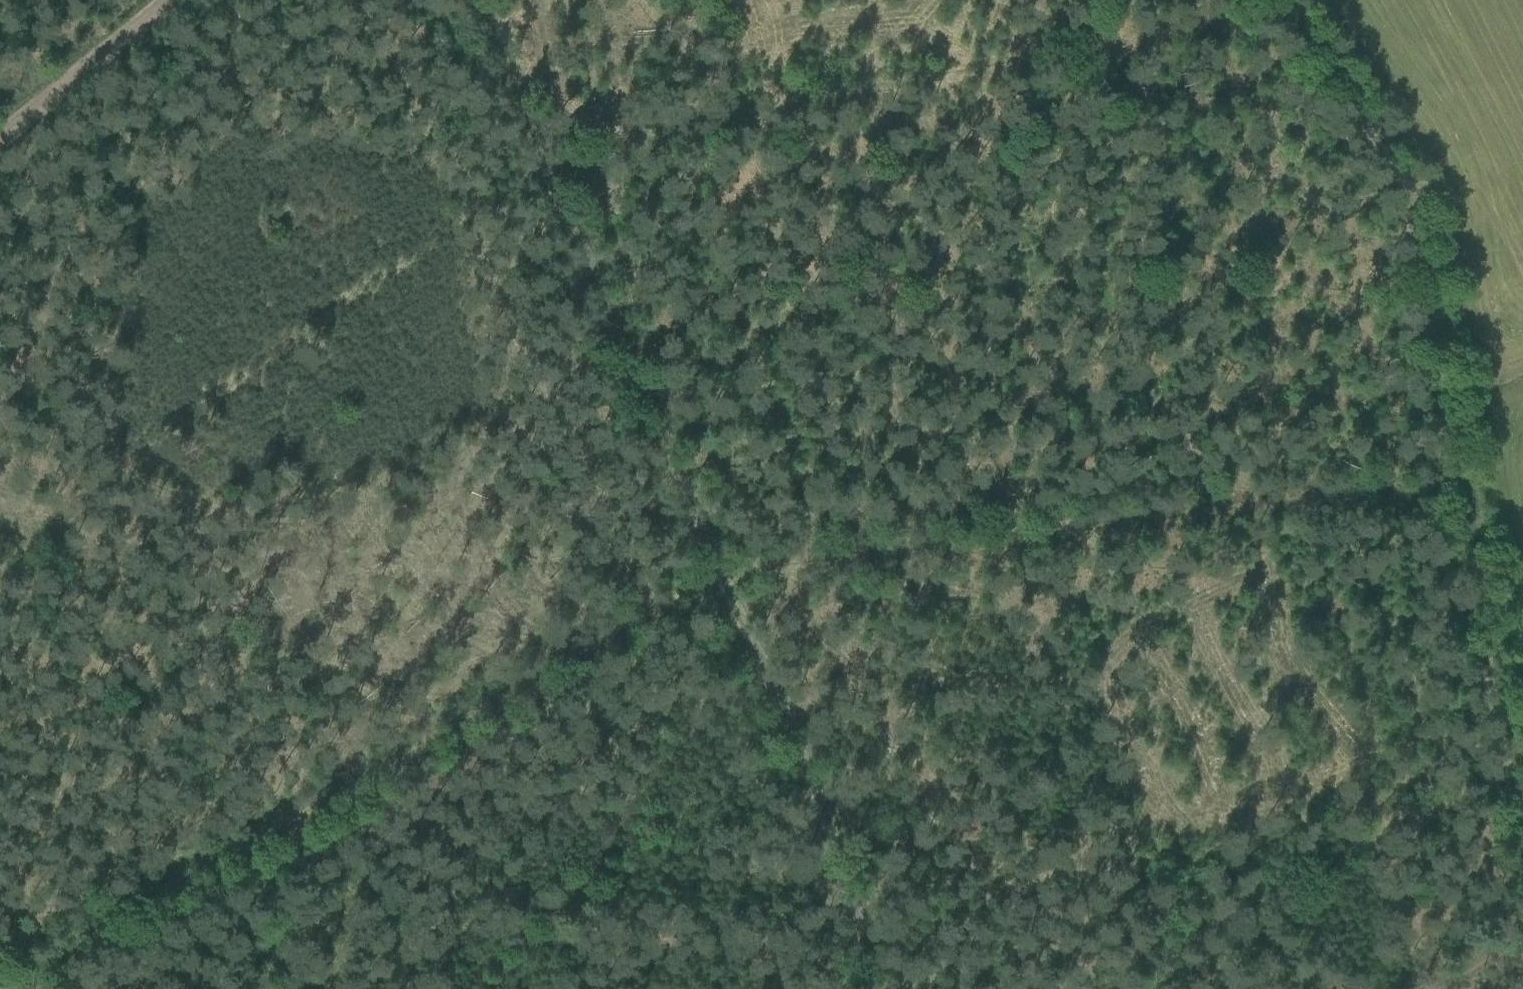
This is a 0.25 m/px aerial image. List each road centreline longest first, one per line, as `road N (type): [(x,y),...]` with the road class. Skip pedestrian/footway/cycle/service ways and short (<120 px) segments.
road 1 (track): [(864,988),(791,746),(487,0)]
road 2 (track): [(1278,0),(1409,188),(1522,839)]
road 3 (track): [(165,0),(0,137)]

